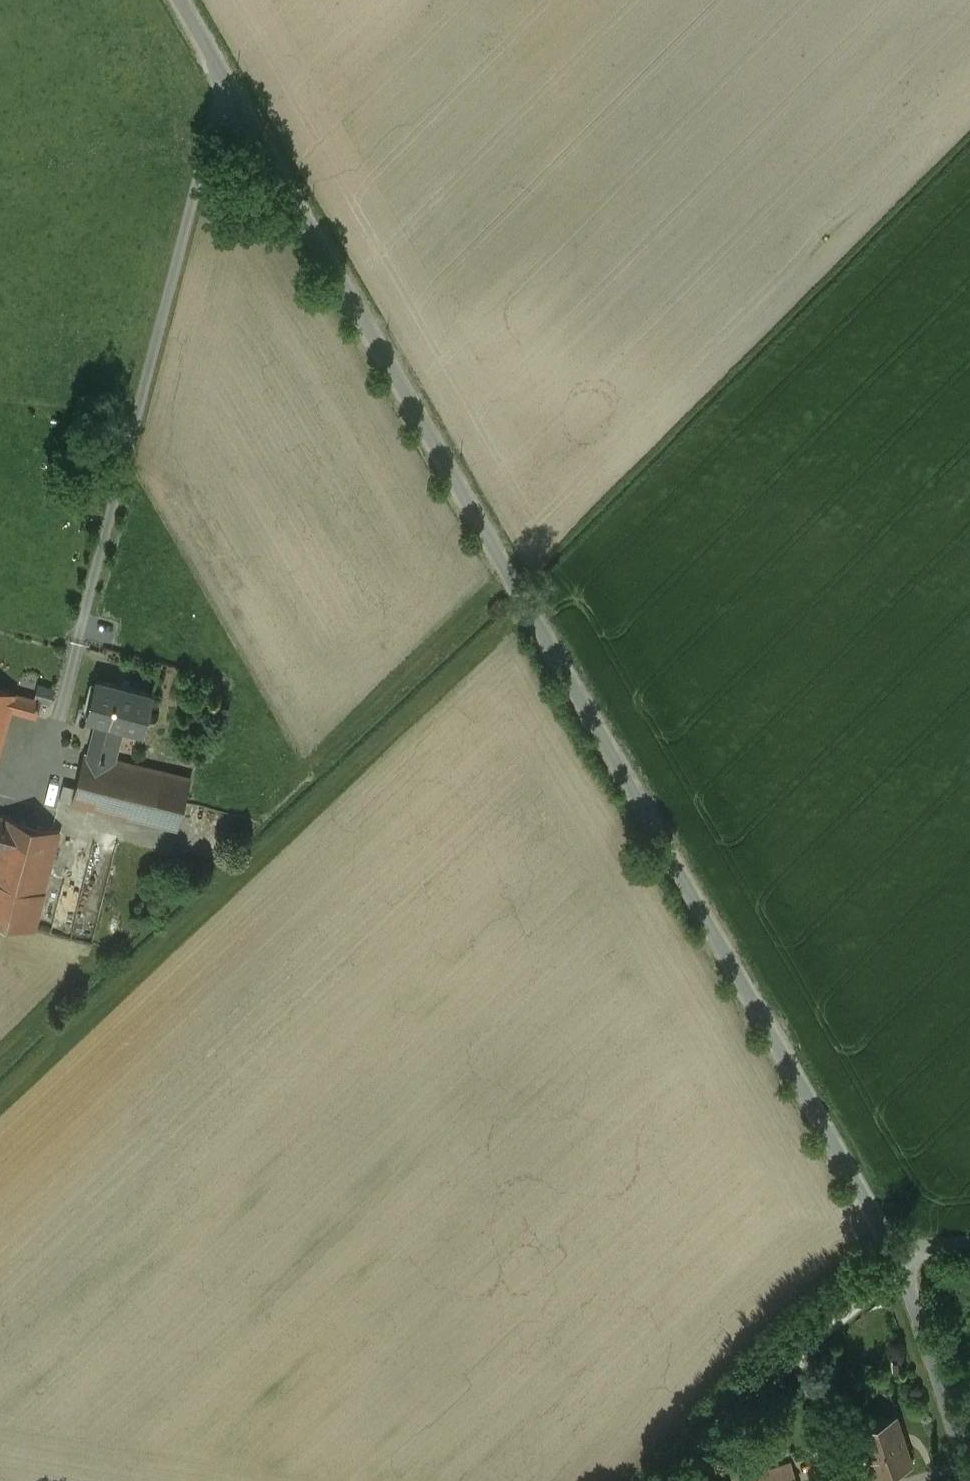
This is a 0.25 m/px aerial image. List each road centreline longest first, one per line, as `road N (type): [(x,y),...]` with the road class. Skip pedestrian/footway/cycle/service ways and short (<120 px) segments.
road 1 (unclassified): [(194,0),(906,1252)]
road 2 (unclassified): [(906,1252),(905,1274),(969,1471)]

